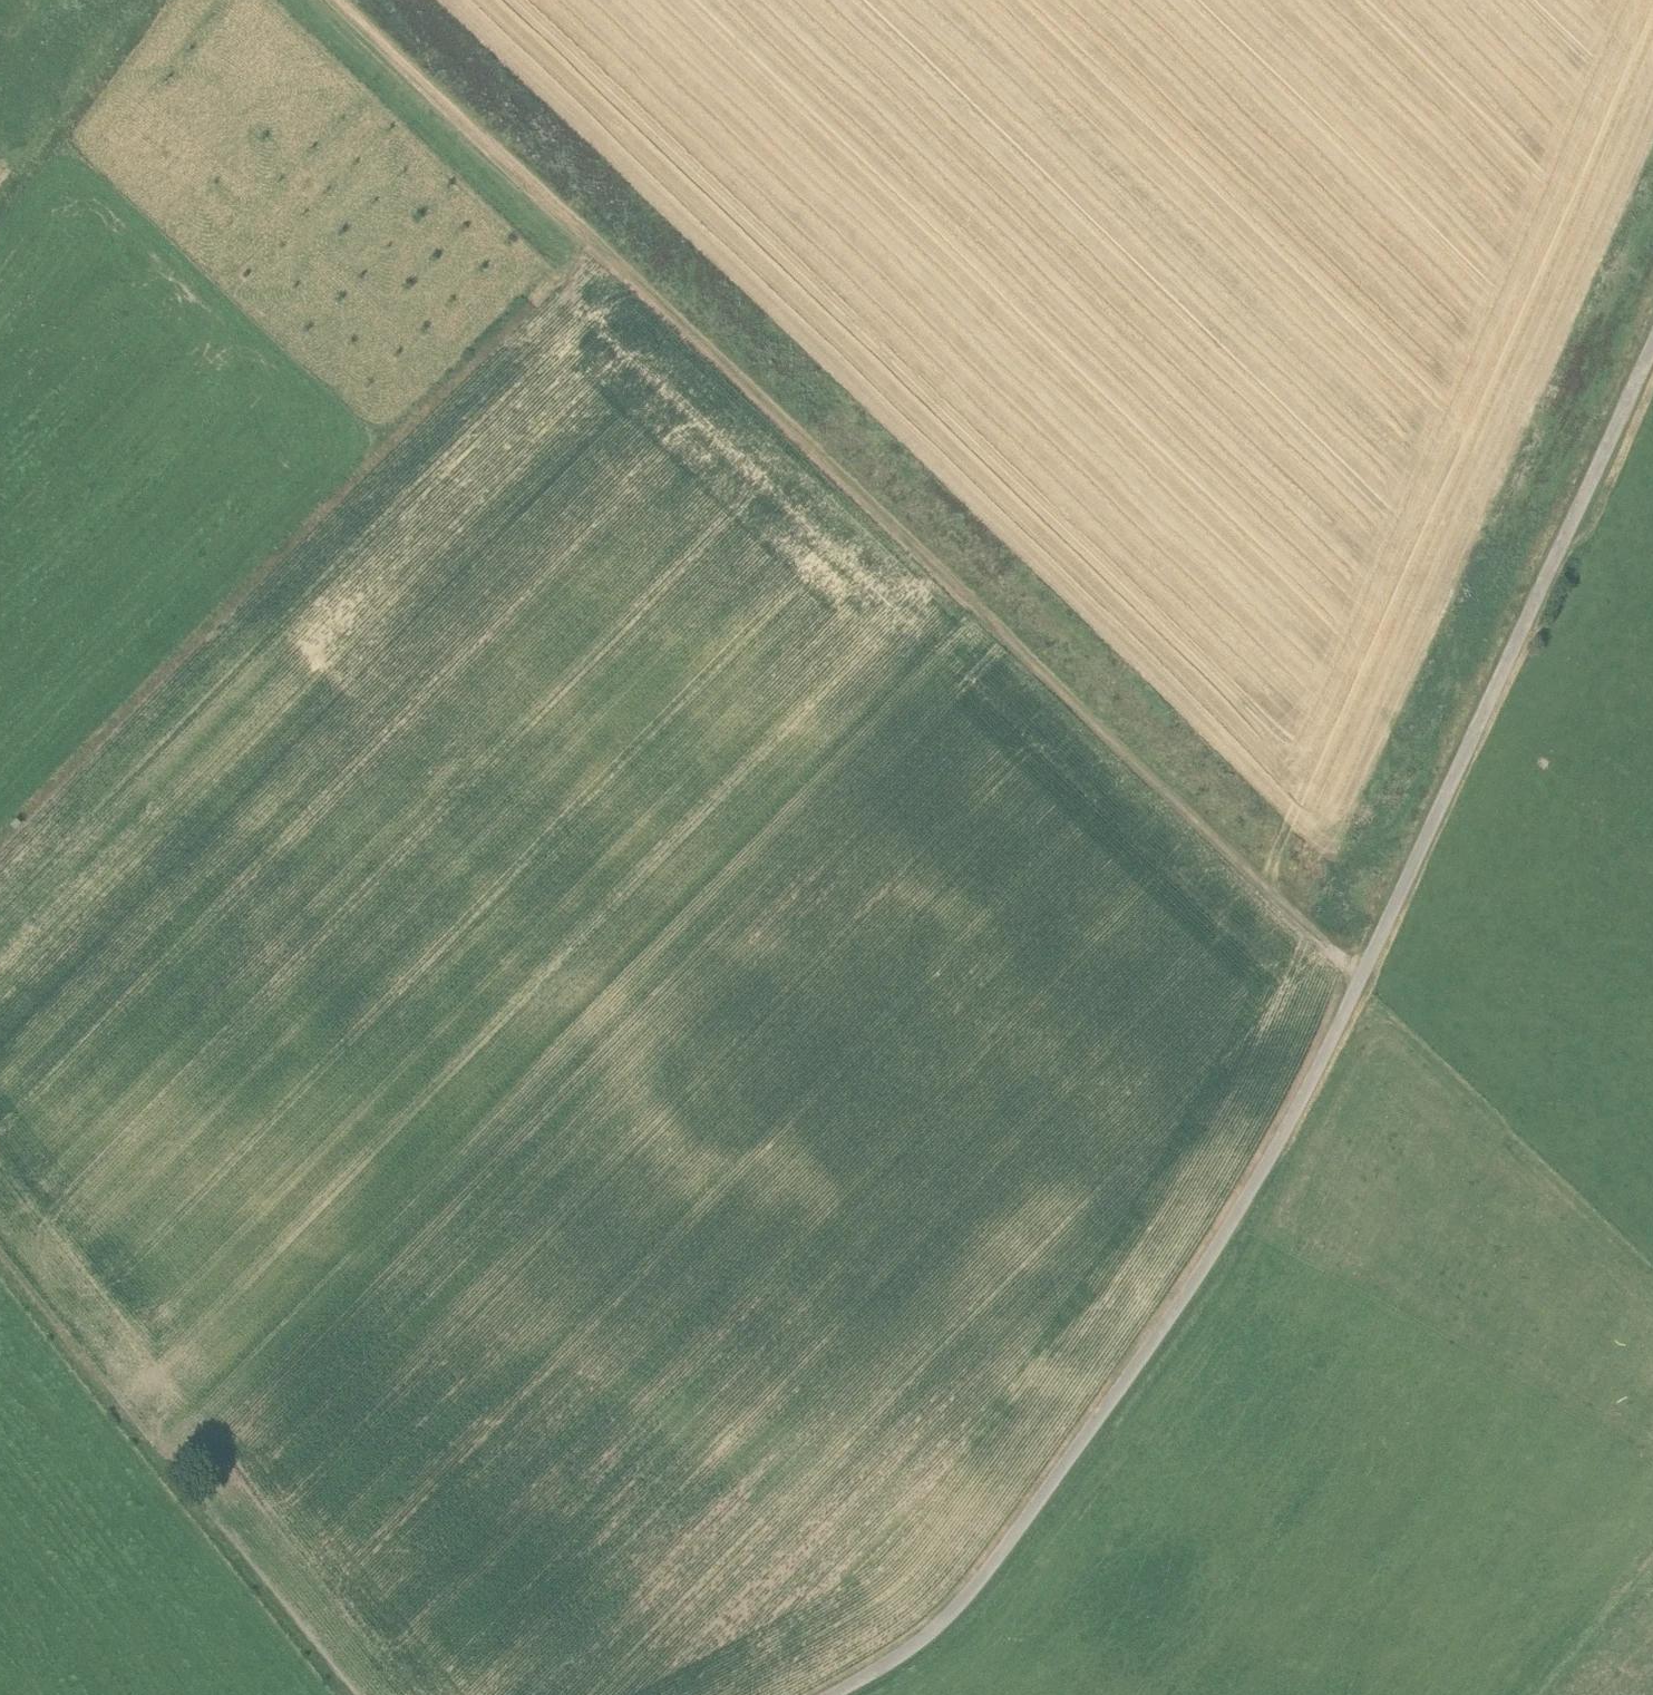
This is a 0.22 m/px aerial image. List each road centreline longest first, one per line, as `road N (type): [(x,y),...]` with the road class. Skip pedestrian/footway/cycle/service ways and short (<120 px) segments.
road 1 (unclassified): [(836,1694),(920,1643),(976,1593),(1257,1182),(1361,979),(1652,346)]

